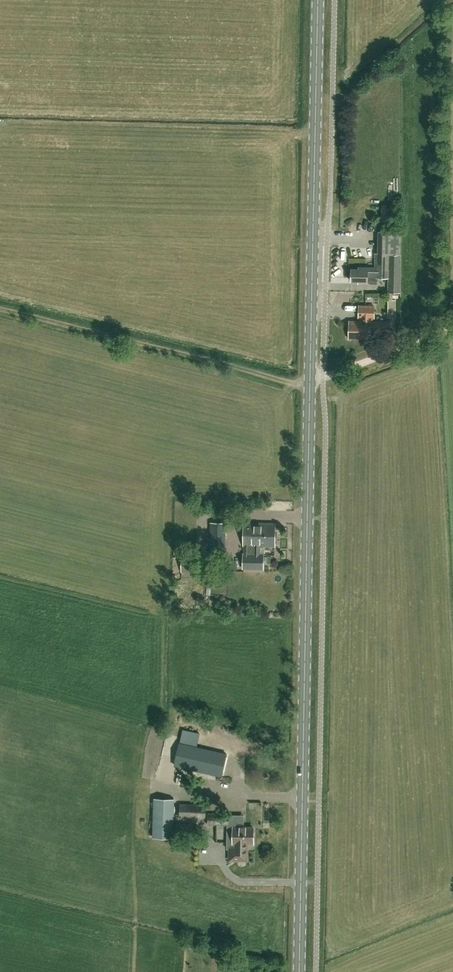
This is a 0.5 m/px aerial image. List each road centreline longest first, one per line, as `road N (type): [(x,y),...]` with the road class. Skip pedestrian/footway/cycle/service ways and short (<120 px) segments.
road 1 (secondary): [(299,971),(319,0)]
road 2 (track): [(0,306),(297,383),(452,328)]

